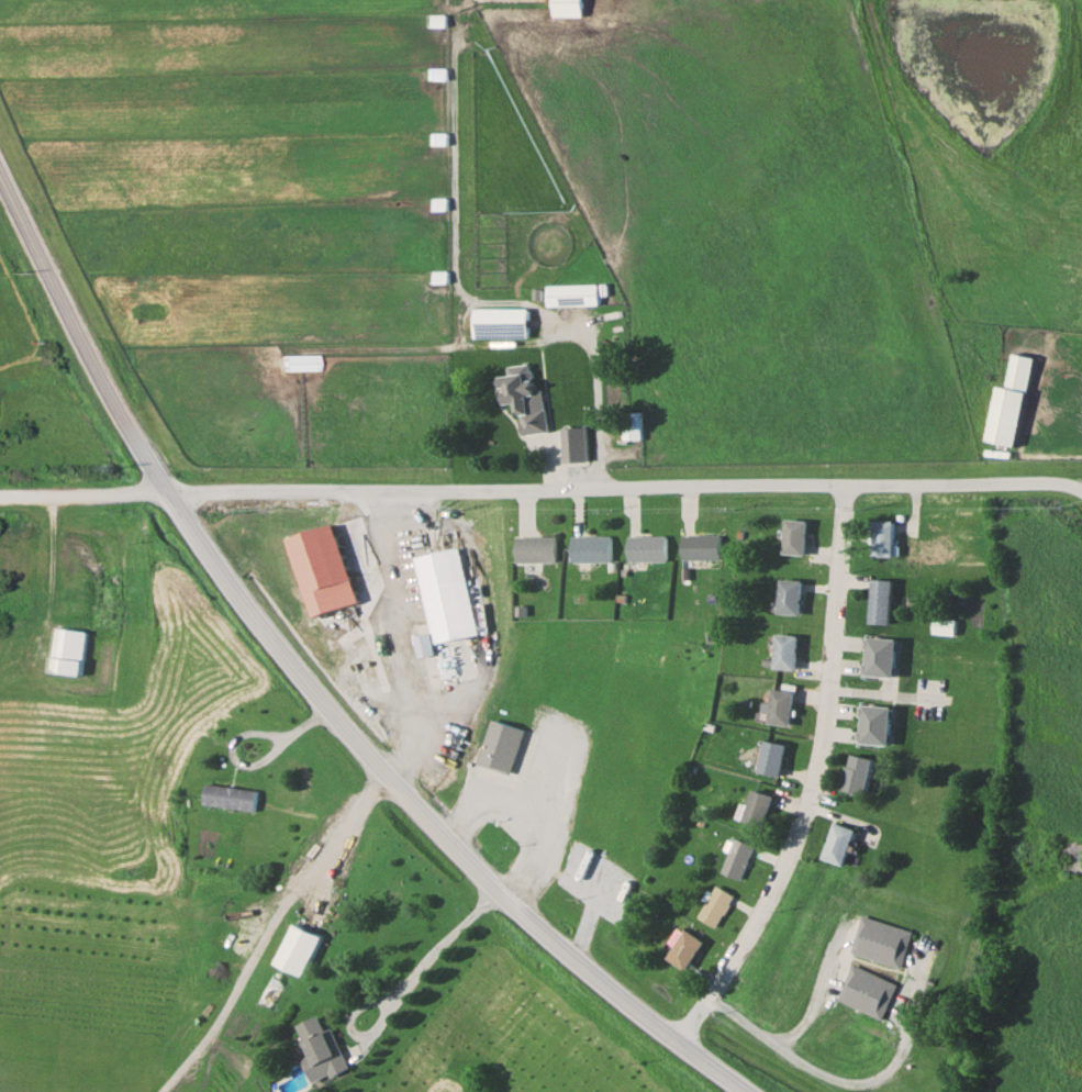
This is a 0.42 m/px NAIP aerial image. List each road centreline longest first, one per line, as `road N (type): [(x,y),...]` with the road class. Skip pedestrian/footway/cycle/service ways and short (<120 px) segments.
road 1 (primary): [(0,175),(118,405),(301,677),(478,871),(598,981)]
road 2 (residential): [(1081,497),(1061,489),(678,486),(170,491)]
road 3 (residential): [(674,1041),(761,924),(811,807),(833,675),(844,489)]
road 4 (primary): [(598,981),(743,1091)]
road 5 (residential): [(170,491),(0,498)]

